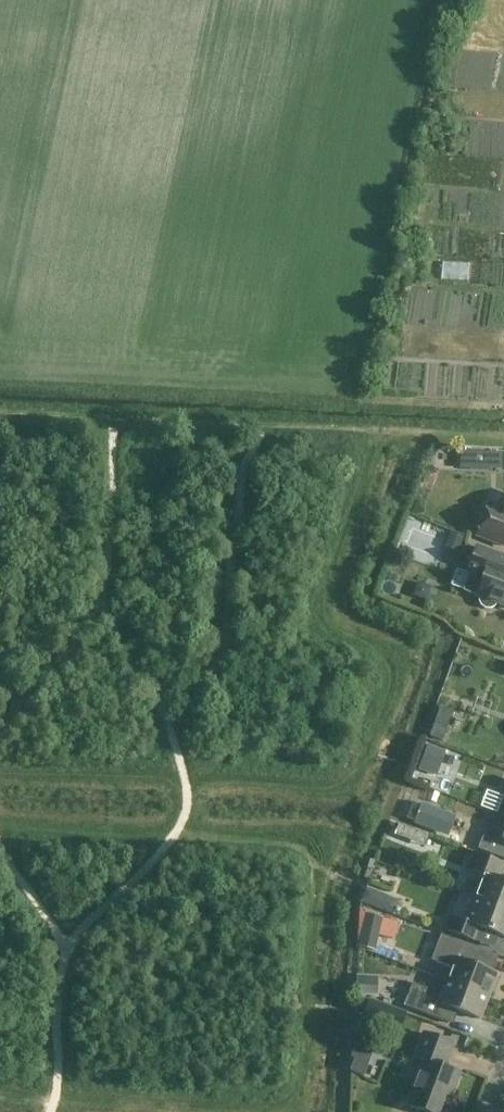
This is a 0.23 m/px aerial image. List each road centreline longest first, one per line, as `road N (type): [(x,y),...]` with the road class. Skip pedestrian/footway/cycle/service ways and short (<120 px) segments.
road 1 (track): [(367,403),(503,410)]

